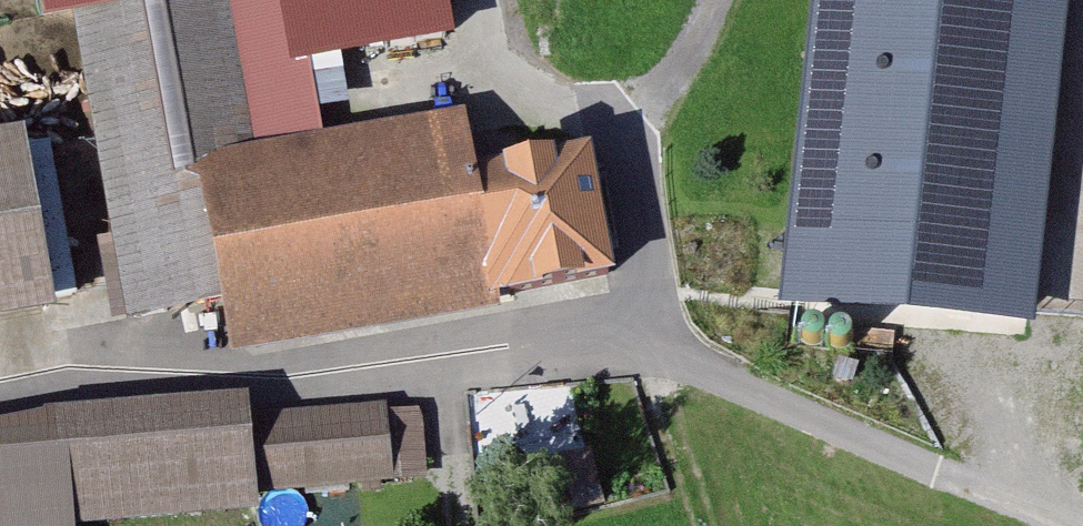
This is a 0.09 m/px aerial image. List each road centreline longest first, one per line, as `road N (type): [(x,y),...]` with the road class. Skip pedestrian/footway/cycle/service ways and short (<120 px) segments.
road 1 (unclassified): [(0,397),(145,371),(222,377),(650,348),(1071,525)]
road 2 (track): [(478,0),(498,109),(554,111),(580,123),(623,164),(642,222),(650,348)]
road 3 (track): [(712,525),(650,348)]
road 4 (track): [(604,141),(646,116),(720,0)]
road 5 (track): [(457,525),(447,359)]

